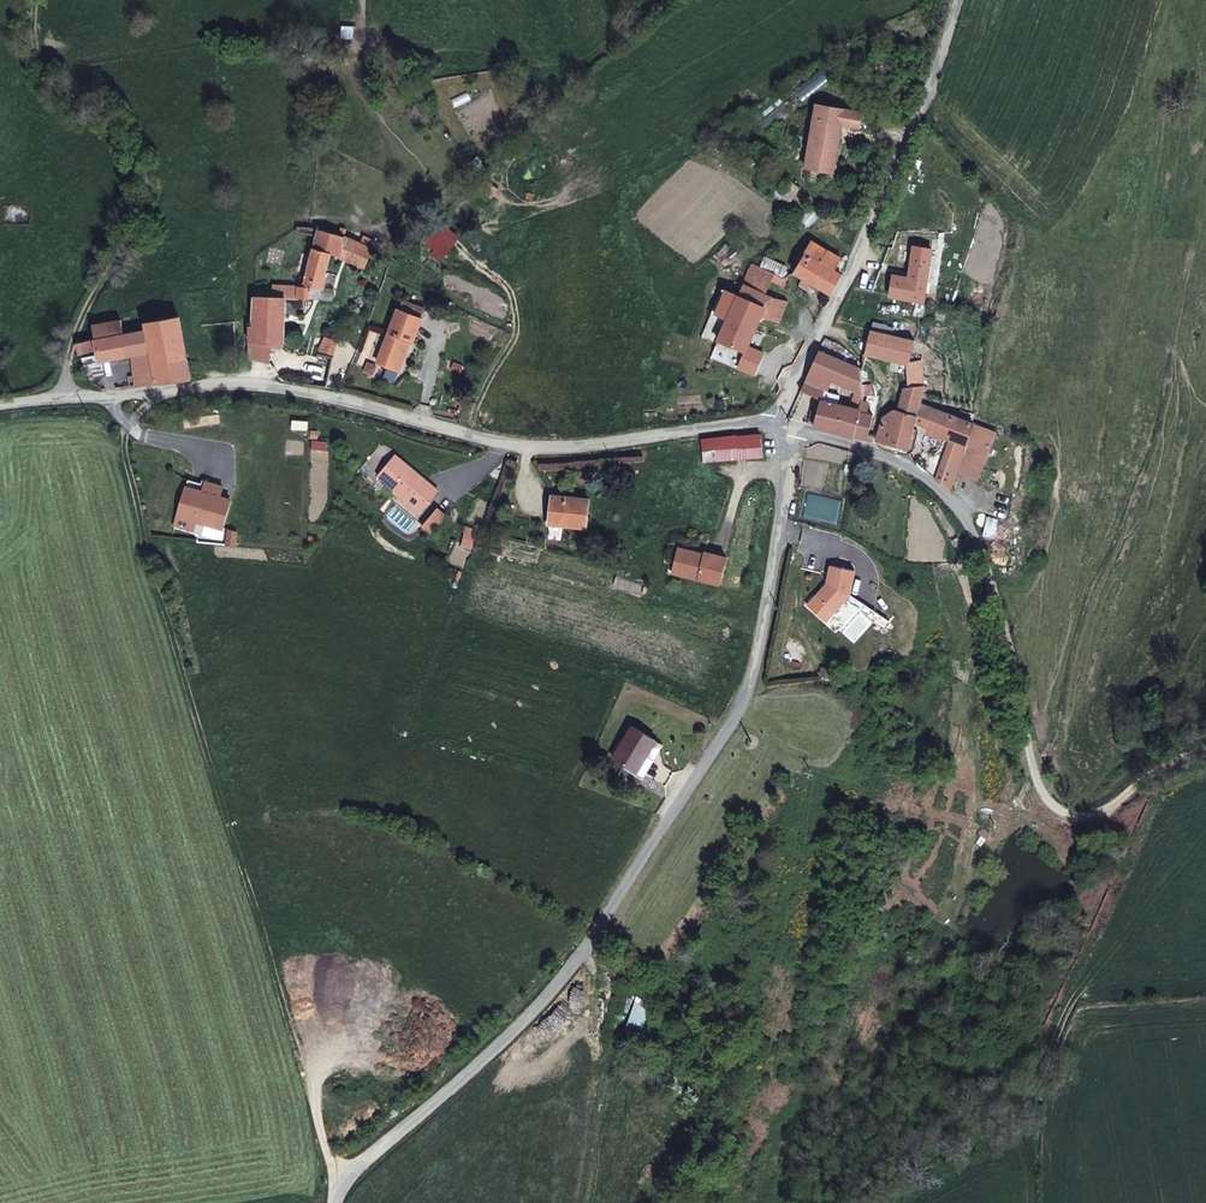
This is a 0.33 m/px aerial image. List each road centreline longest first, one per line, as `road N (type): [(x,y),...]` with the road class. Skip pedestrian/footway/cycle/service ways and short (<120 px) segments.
road 1 (unclassified): [(780,421),(791,479),(747,699),(574,964),(459,1083),(378,1150),(338,1202)]
road 2 (track): [(339,1197),(157,591),(88,398)]
road 3 (unclassified): [(780,421),(559,451),(273,384),(0,403)]
road 4 (track): [(780,421),(798,435),(913,470),(967,517),(993,581),(1039,779),(1067,808),(1100,800),(1137,768),(1205,733)]
road 5 (unclassified): [(960,0),(921,115),(780,421)]

